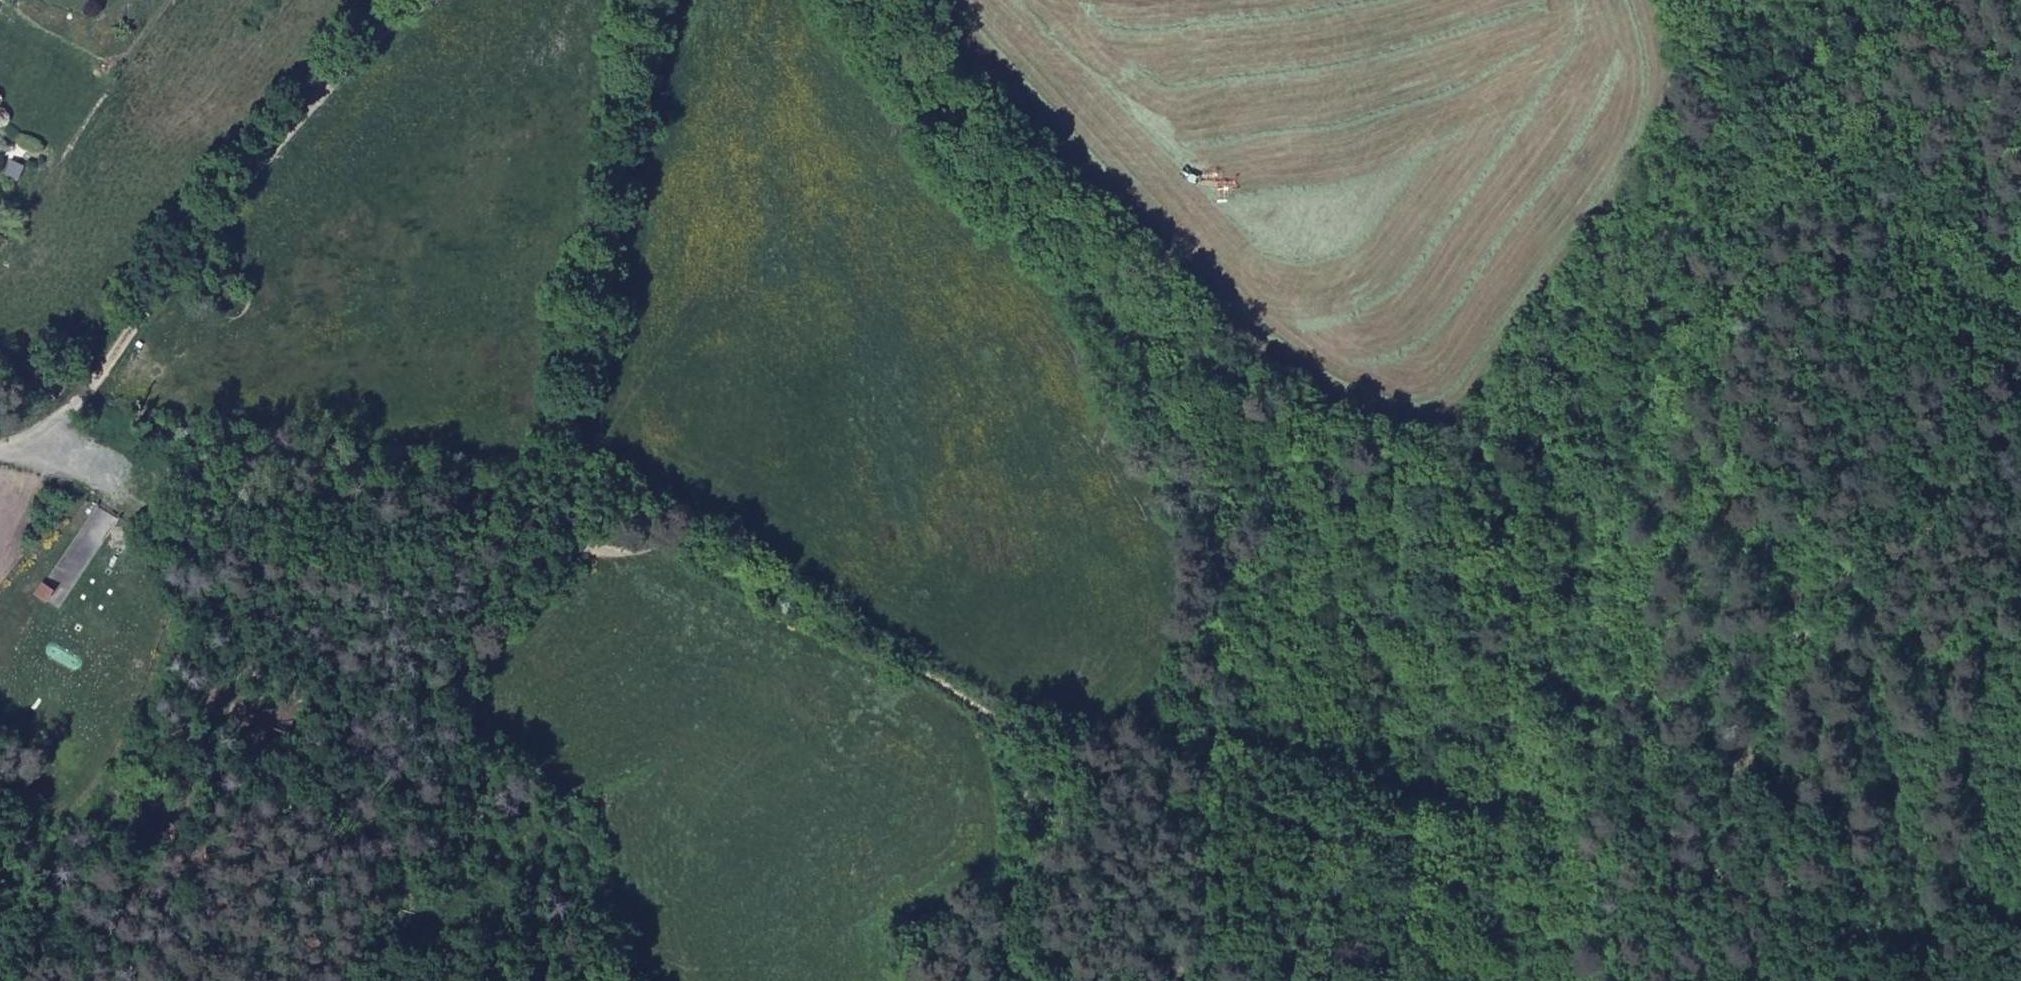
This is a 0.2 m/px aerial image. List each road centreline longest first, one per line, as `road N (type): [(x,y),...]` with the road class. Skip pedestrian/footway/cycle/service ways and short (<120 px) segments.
road 1 (track): [(6,442),(158,296),(333,78),(424,0)]
road 2 (track): [(0,442),(103,494),(201,525)]

